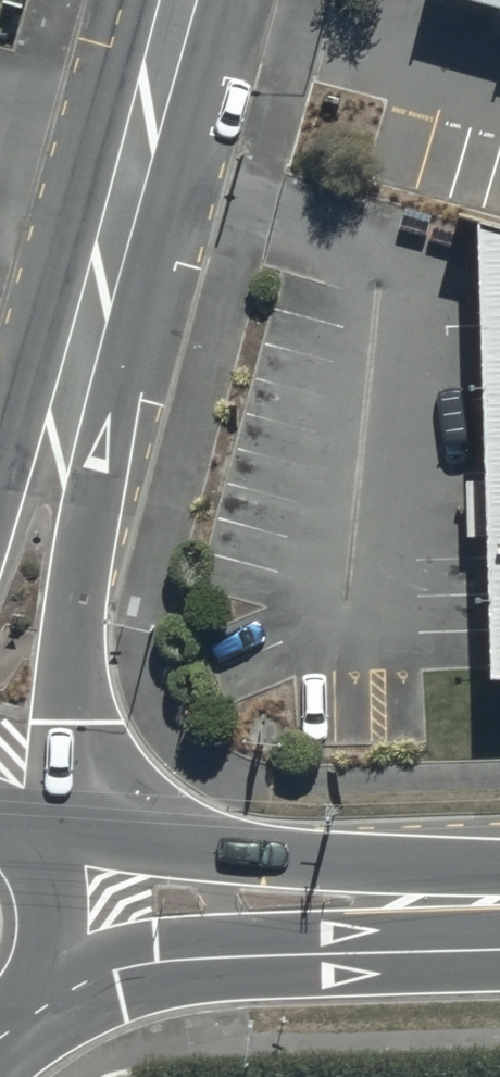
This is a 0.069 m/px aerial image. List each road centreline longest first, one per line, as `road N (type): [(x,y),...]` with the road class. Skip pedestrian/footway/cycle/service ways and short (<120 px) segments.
road 1 (tertiary): [(106,270),(104,443),(77,589),(74,722),(31,850)]
road 2 (tertiary): [(31,850),(454,865),(499,881)]
road 3 (tertiary): [(499,920),(461,932),(226,936),(42,960)]
road 4 (tertiary): [(106,270),(179,0)]
road 5 (tertiary): [(0,482),(22,413),(106,270)]

